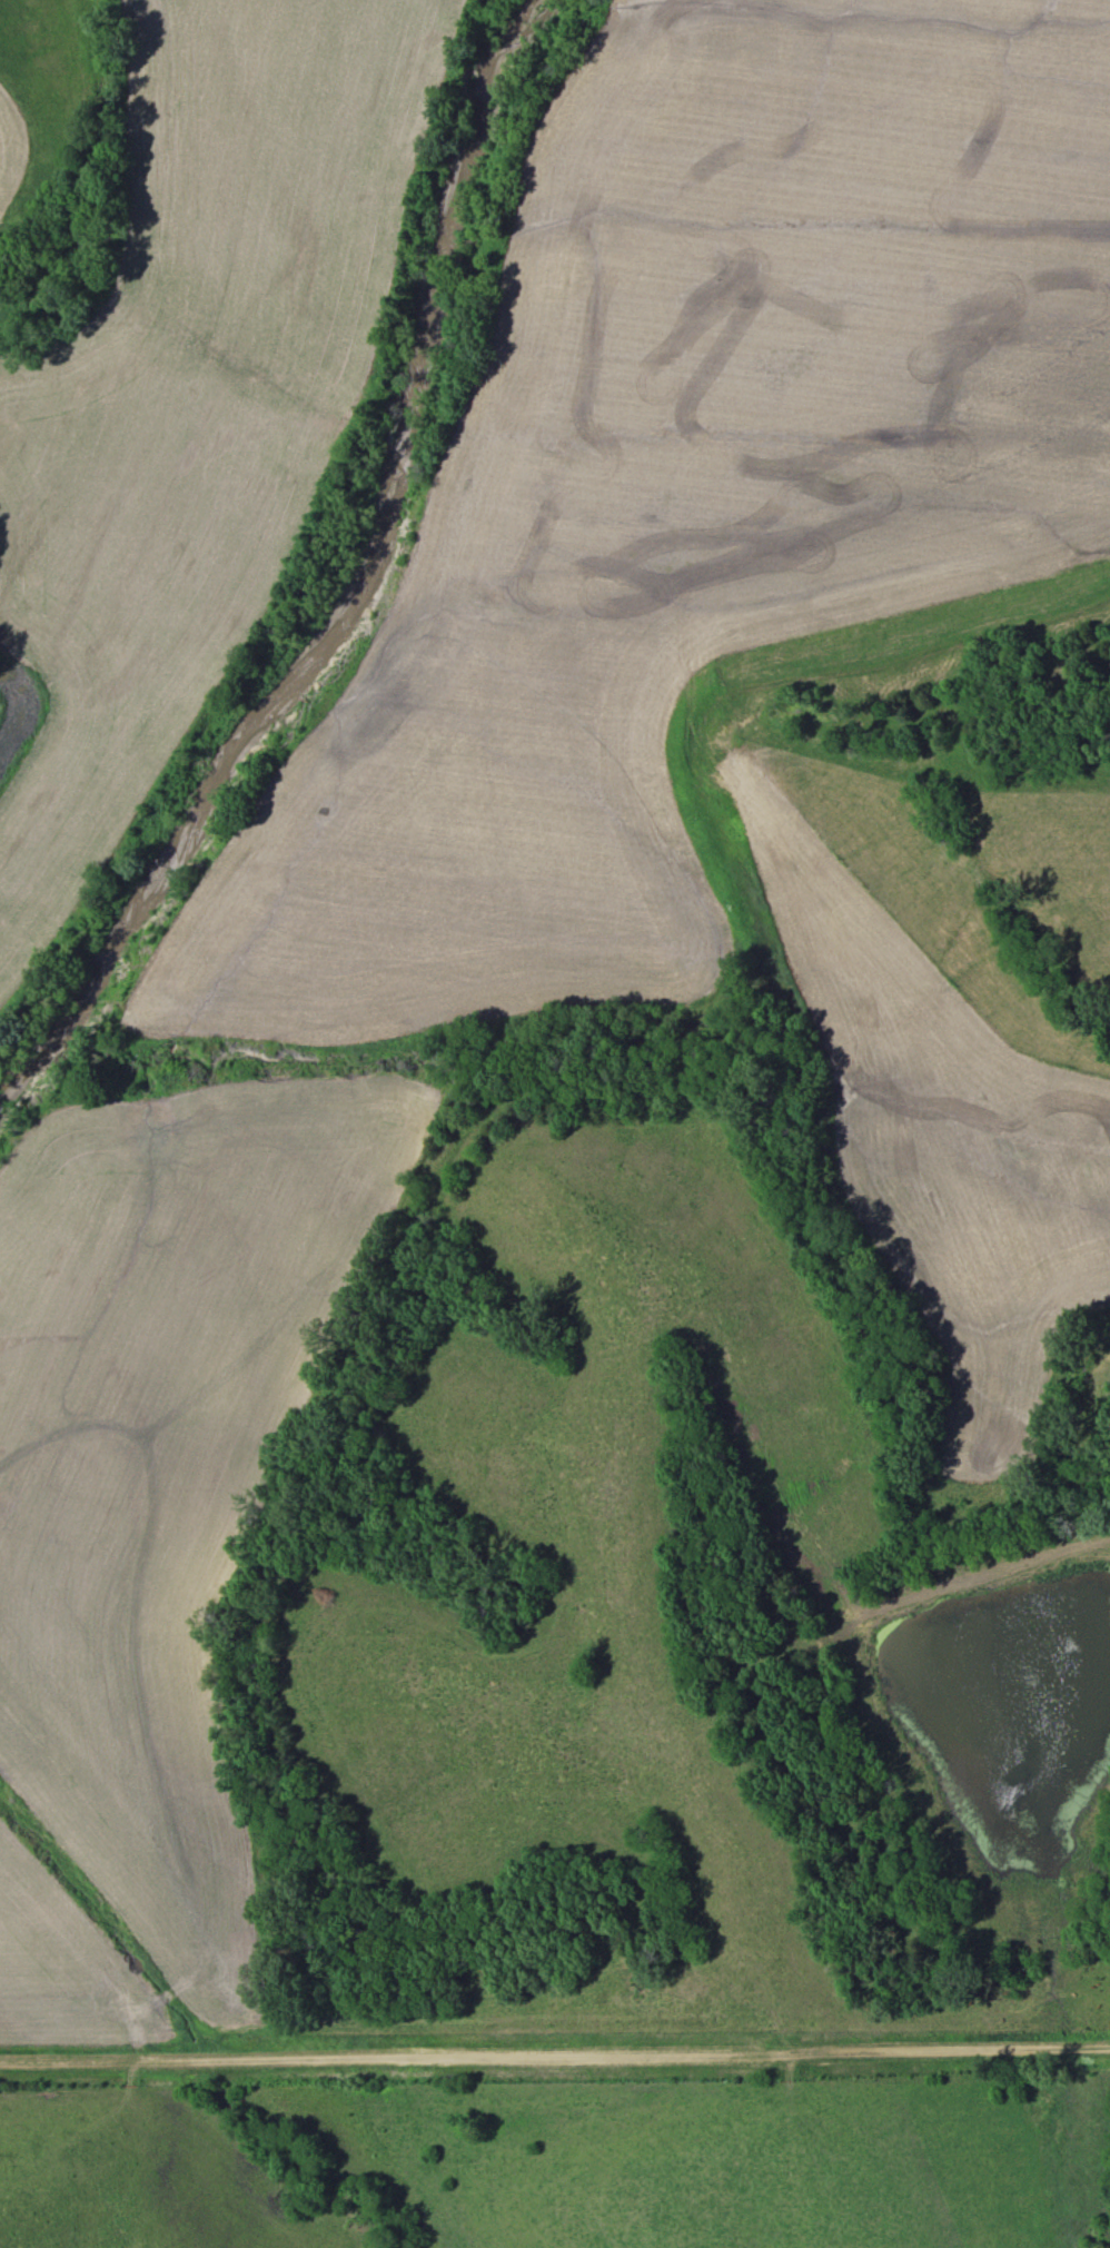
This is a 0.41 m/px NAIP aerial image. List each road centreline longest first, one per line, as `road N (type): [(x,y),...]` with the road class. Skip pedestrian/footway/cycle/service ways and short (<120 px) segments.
road 1 (residential): [(1109,2048),(889,2061),(536,2056),(0,2066)]

